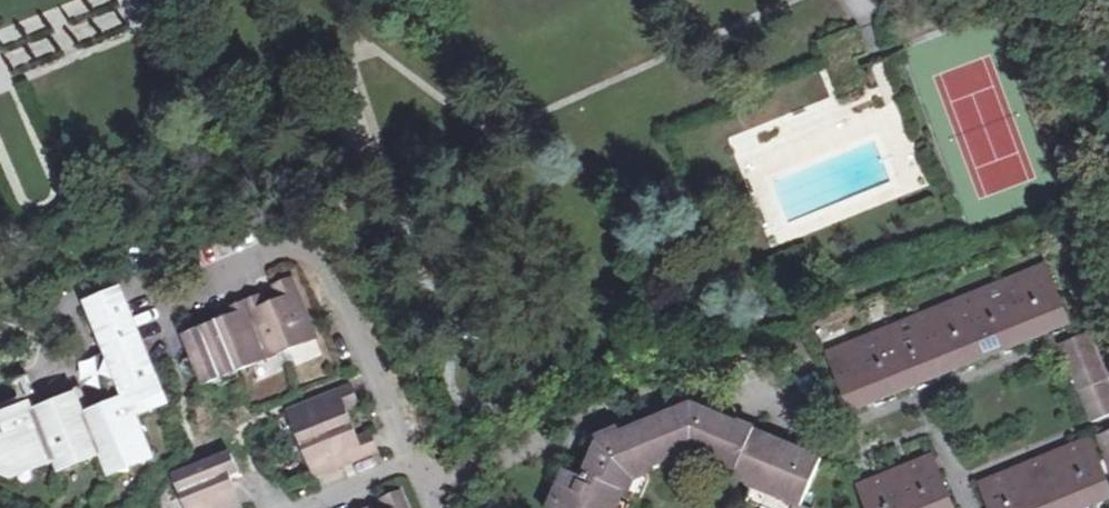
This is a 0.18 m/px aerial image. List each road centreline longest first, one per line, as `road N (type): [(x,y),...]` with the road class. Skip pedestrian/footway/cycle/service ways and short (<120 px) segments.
road 1 (residential): [(412,469),(330,260),(294,245),(164,295),(115,275),(62,297),(43,374)]
road 2 (residential): [(418,482),(682,396),(761,401),(802,426)]

